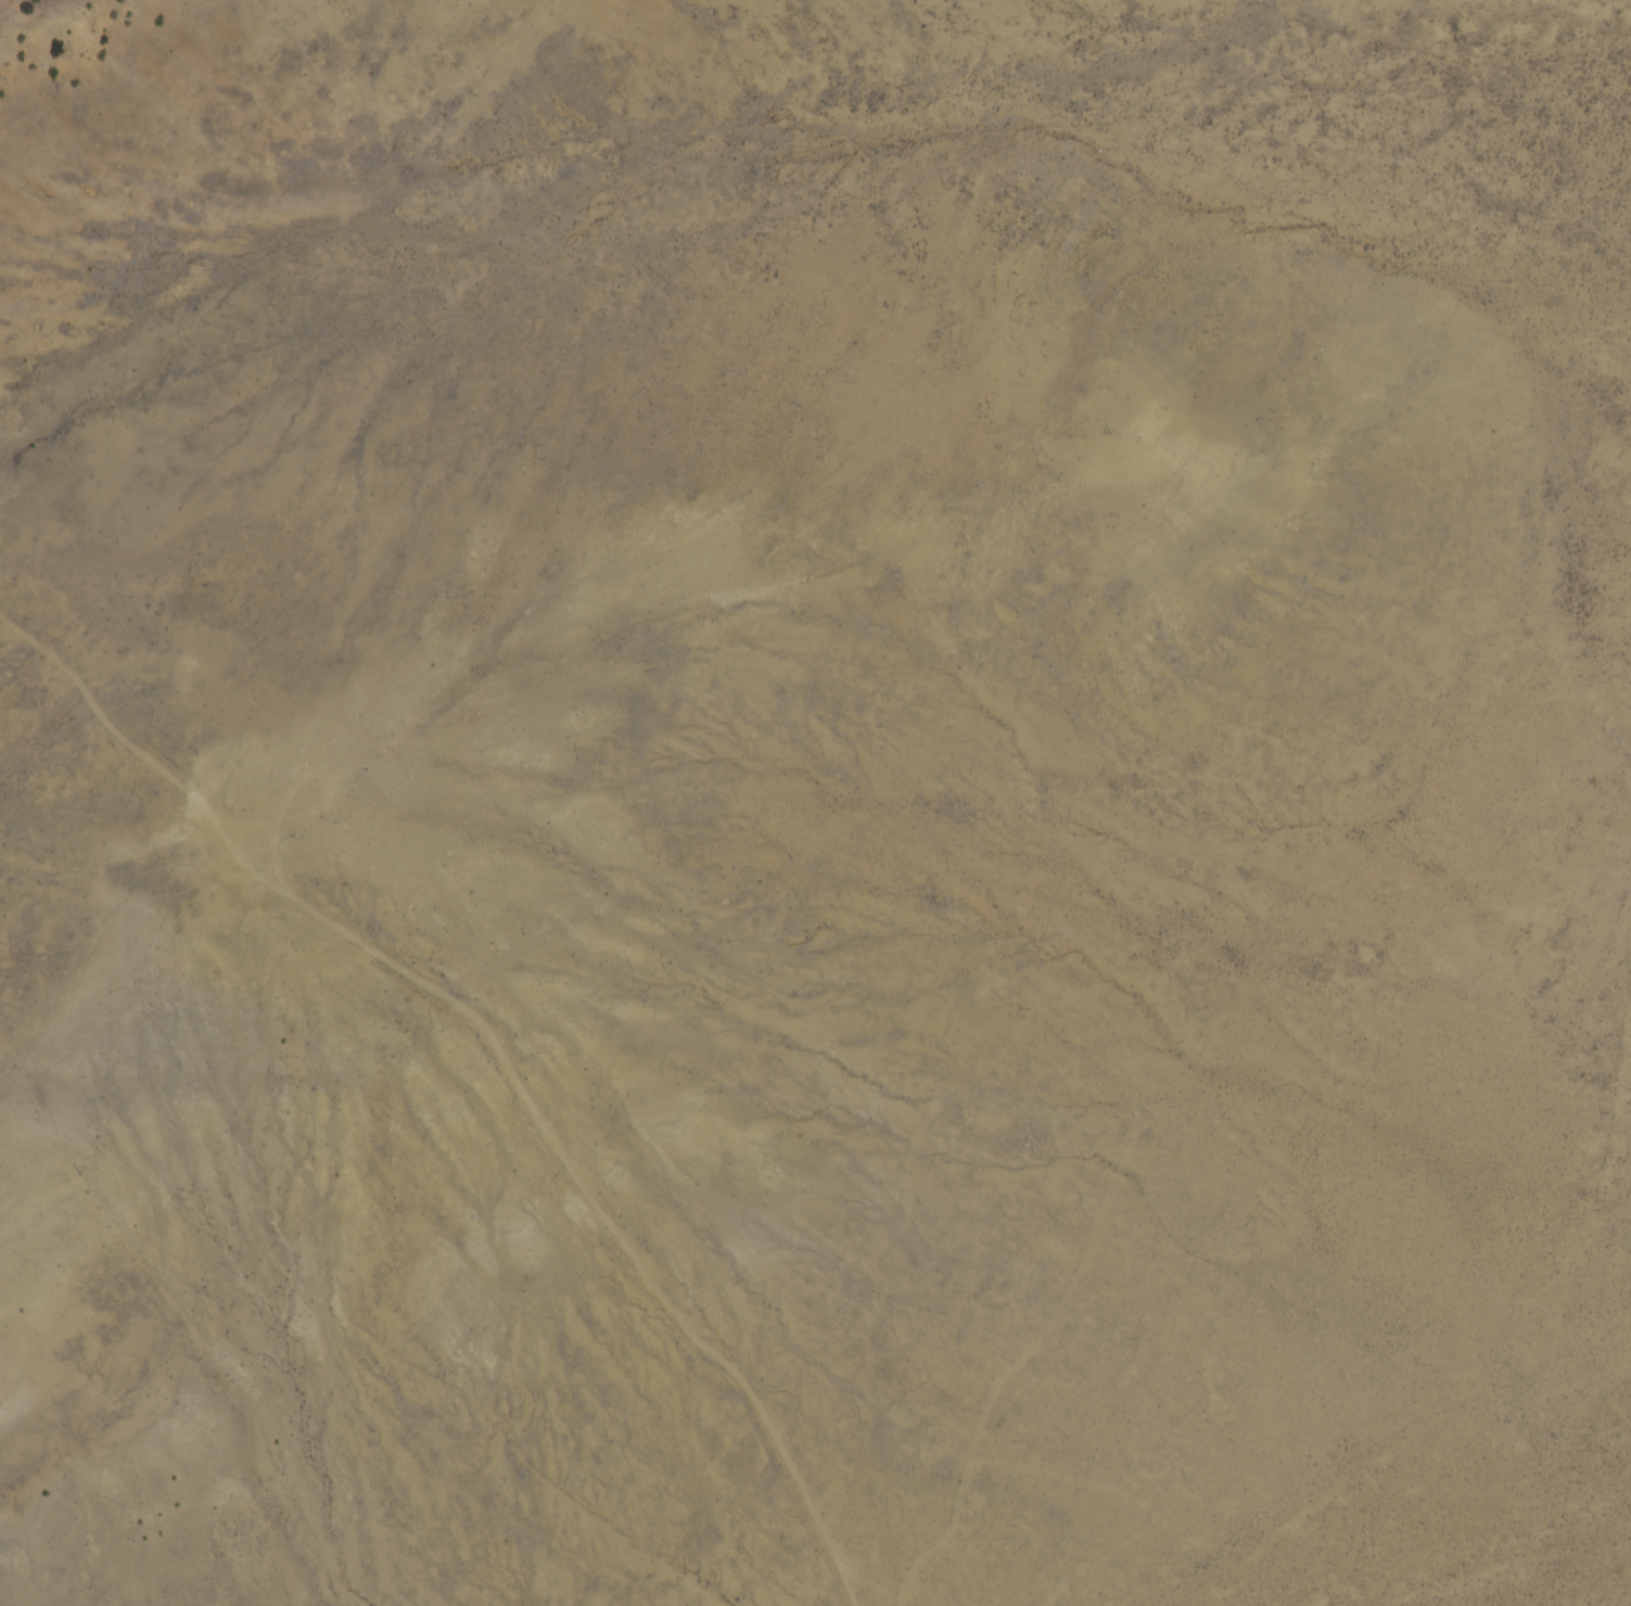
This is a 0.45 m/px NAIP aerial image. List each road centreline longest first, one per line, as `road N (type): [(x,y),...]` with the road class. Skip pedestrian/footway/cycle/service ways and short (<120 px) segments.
road 1 (track): [(1630,59),(1569,59),(1298,0)]

